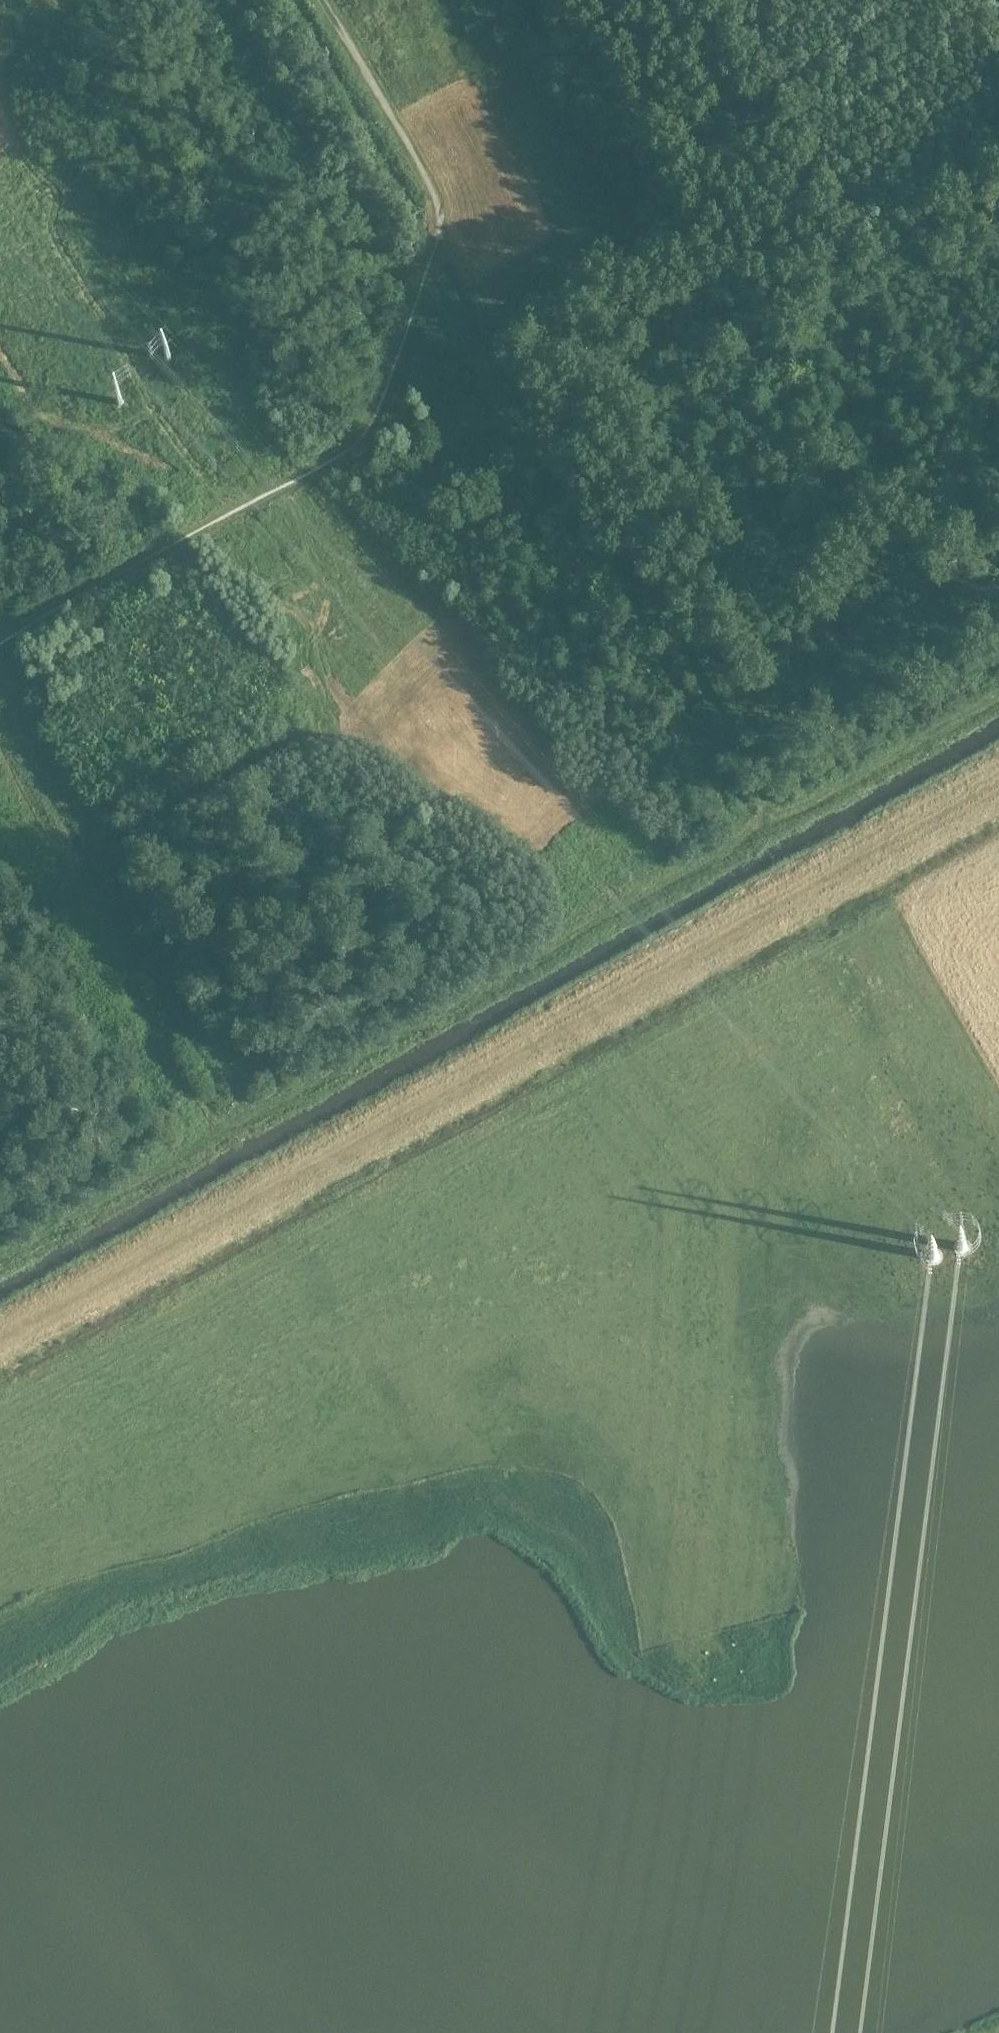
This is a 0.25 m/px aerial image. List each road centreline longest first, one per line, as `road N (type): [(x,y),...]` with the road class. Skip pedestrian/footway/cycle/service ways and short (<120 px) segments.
road 1 (track): [(324,0),(440,209),(434,249),(372,426),(344,456),(0,646)]

